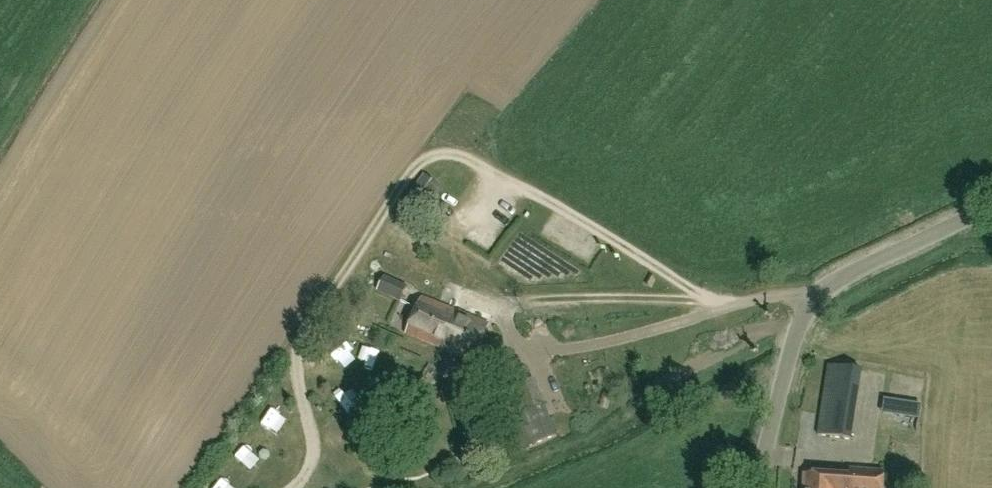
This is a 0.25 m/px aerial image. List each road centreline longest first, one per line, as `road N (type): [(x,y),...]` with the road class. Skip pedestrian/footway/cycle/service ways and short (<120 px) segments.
road 1 (track): [(735,306),(701,296),(501,173),(448,151),(414,169),(302,338),(295,360)]
road 2 (unclassified): [(757,487),(794,329),(810,304),(848,276),(991,209)]
road 3 (track): [(810,304),(767,298),(673,329),(528,350)]

